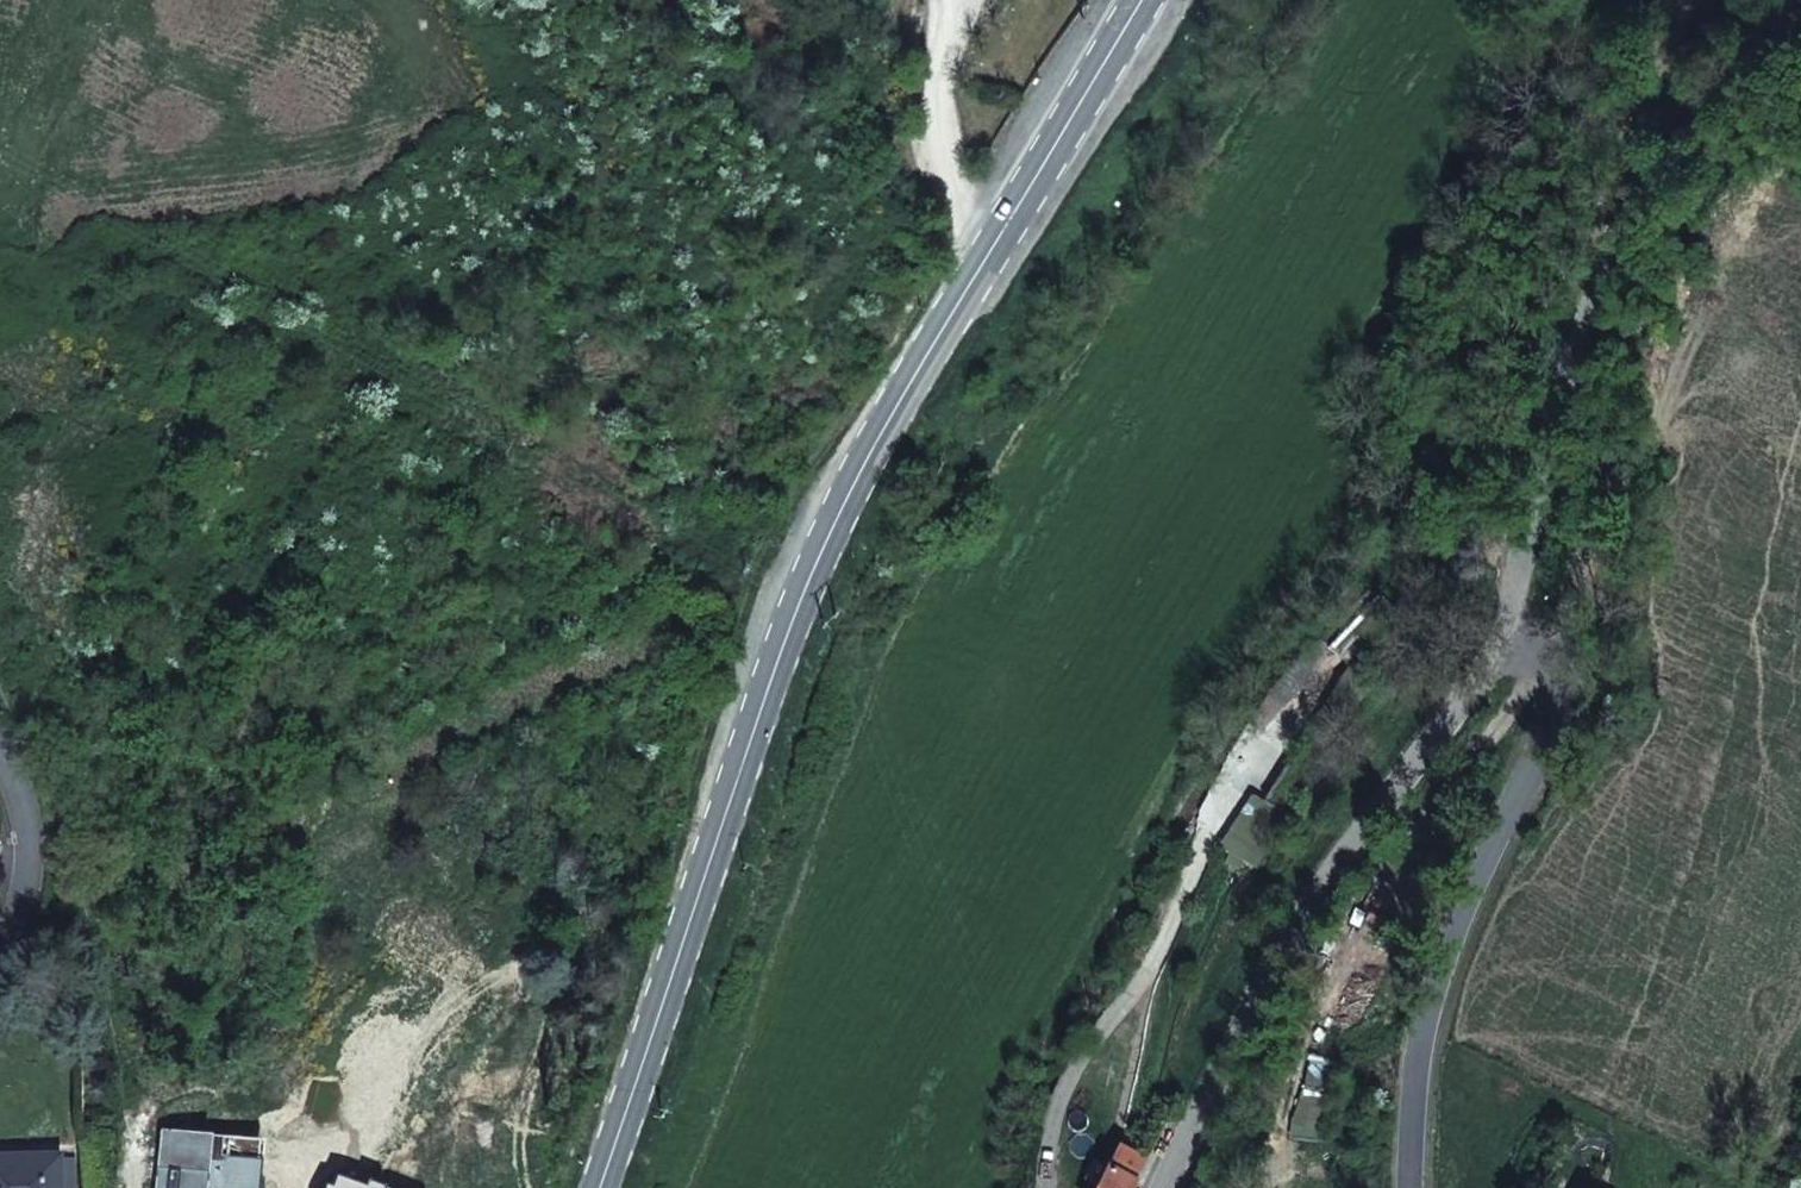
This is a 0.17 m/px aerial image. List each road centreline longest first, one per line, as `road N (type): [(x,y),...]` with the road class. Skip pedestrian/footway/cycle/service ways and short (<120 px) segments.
road 1 (secondary): [(1142,0),(838,521),(613,1187)]
road 2 (residential): [(1160,1187),(1265,978),(1453,712),(1510,604)]
road 3 (residential): [(1781,0),(1584,285),(1510,604)]
road 4 (residential): [(1510,604),(1565,653),(1573,690),(1461,916),(1419,1067),(1421,1187)]
road 5 (residential): [(0,752),(33,860),(0,944)]

